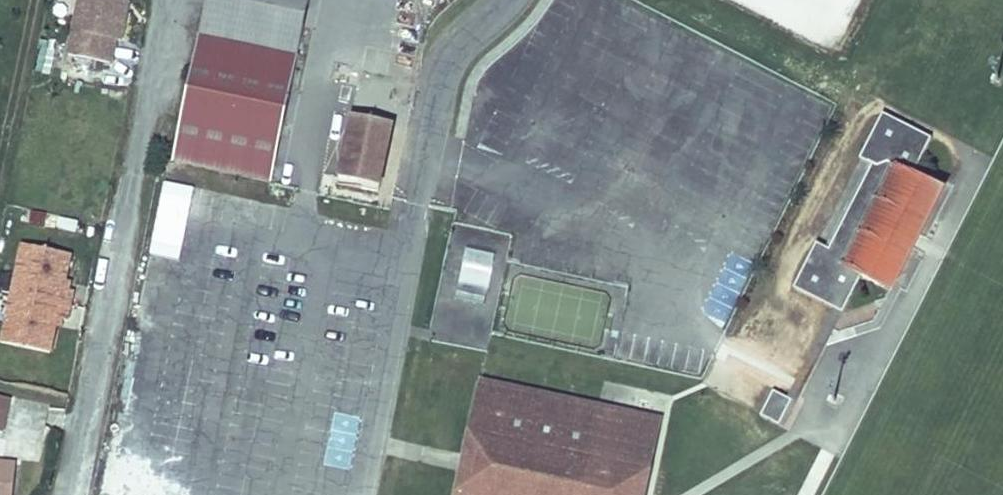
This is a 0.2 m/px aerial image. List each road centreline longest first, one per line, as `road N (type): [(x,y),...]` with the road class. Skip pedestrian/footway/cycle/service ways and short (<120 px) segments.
road 1 (residential): [(172,0),(69,494)]
road 2 (residential): [(32,0),(0,153)]

